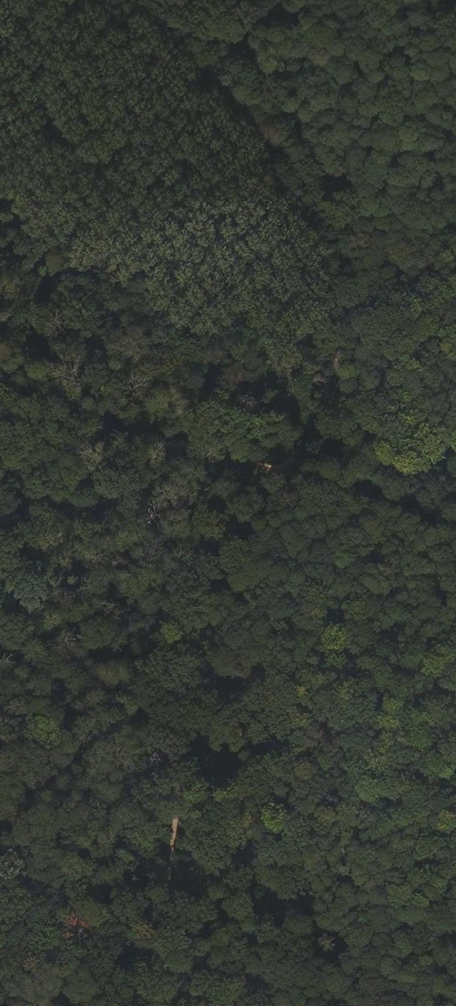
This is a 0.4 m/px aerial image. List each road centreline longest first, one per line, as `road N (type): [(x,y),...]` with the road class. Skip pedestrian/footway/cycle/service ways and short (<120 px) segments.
road 1 (track): [(274,469),(232,548),(175,738),(161,922),(164,1005)]
road 2 (track): [(214,0),(322,158),(340,208),(341,341),(331,413),(305,447),(274,469)]
road 3 (track): [(0,386),(274,469)]

